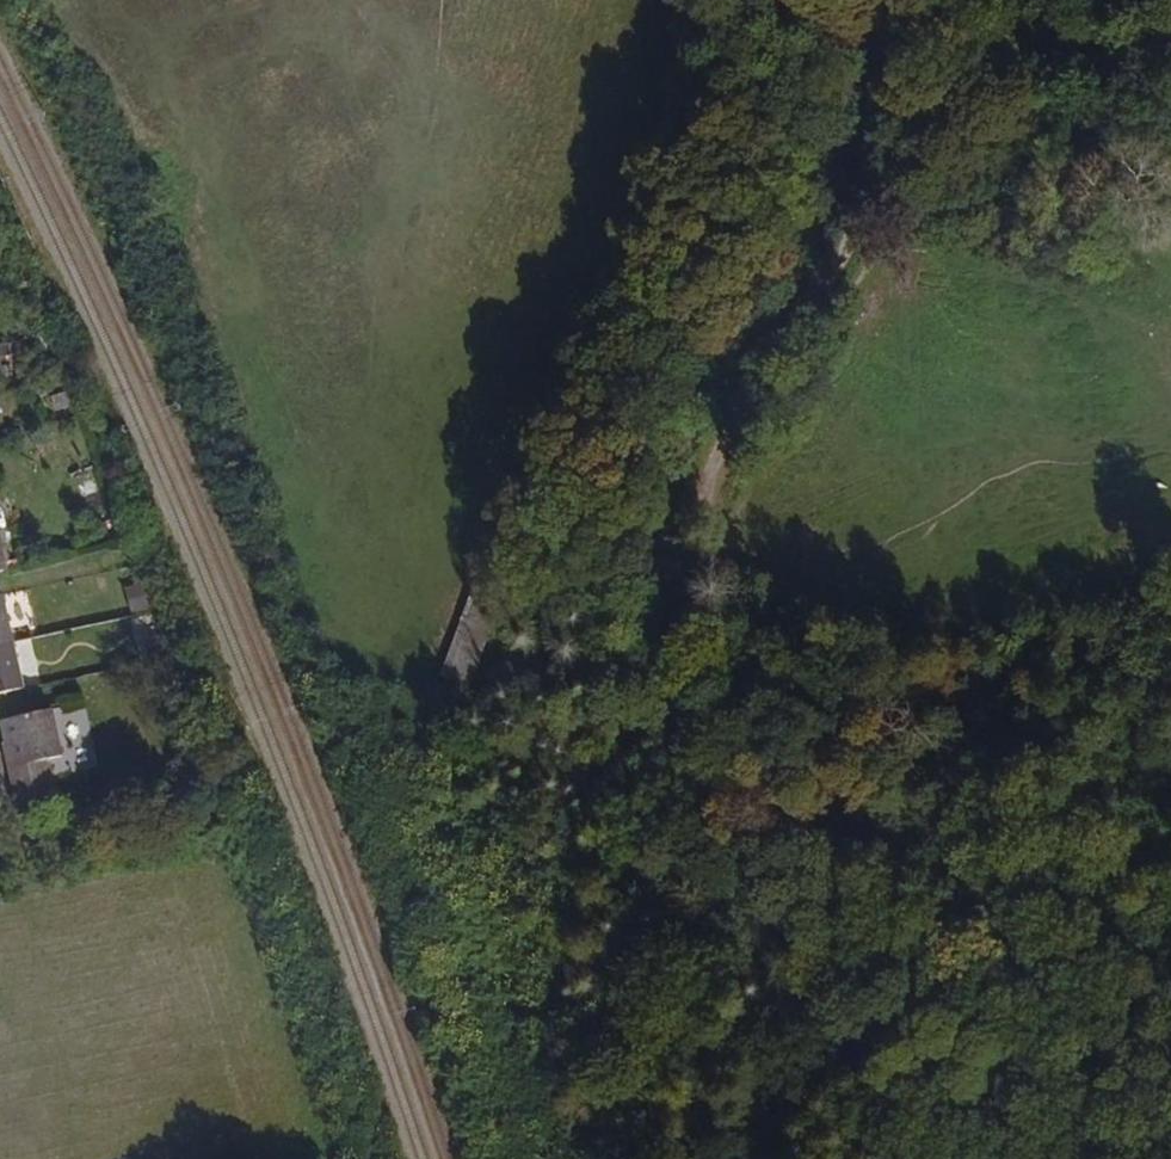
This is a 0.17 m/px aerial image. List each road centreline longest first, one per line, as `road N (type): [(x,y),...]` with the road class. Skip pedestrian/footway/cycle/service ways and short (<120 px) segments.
road 1 (track): [(711,629),(707,477),(868,212),(926,0)]

